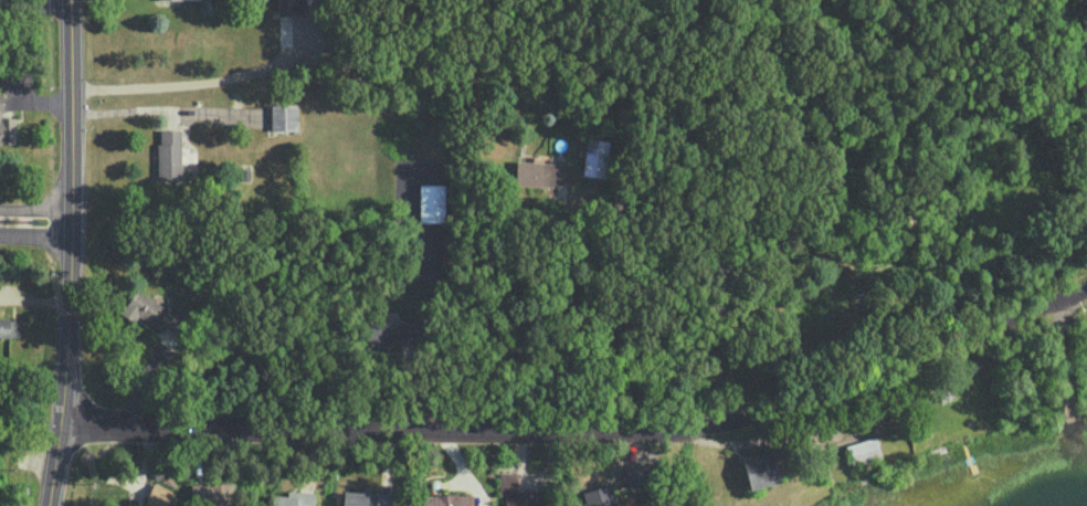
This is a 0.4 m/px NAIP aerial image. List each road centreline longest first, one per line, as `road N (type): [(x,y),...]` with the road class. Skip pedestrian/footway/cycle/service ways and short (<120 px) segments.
road 1 (residential): [(56,425),(686,428),(829,399),(1086,291)]
road 2 (residential): [(46,505),(64,377),(73,214),(71,0)]

